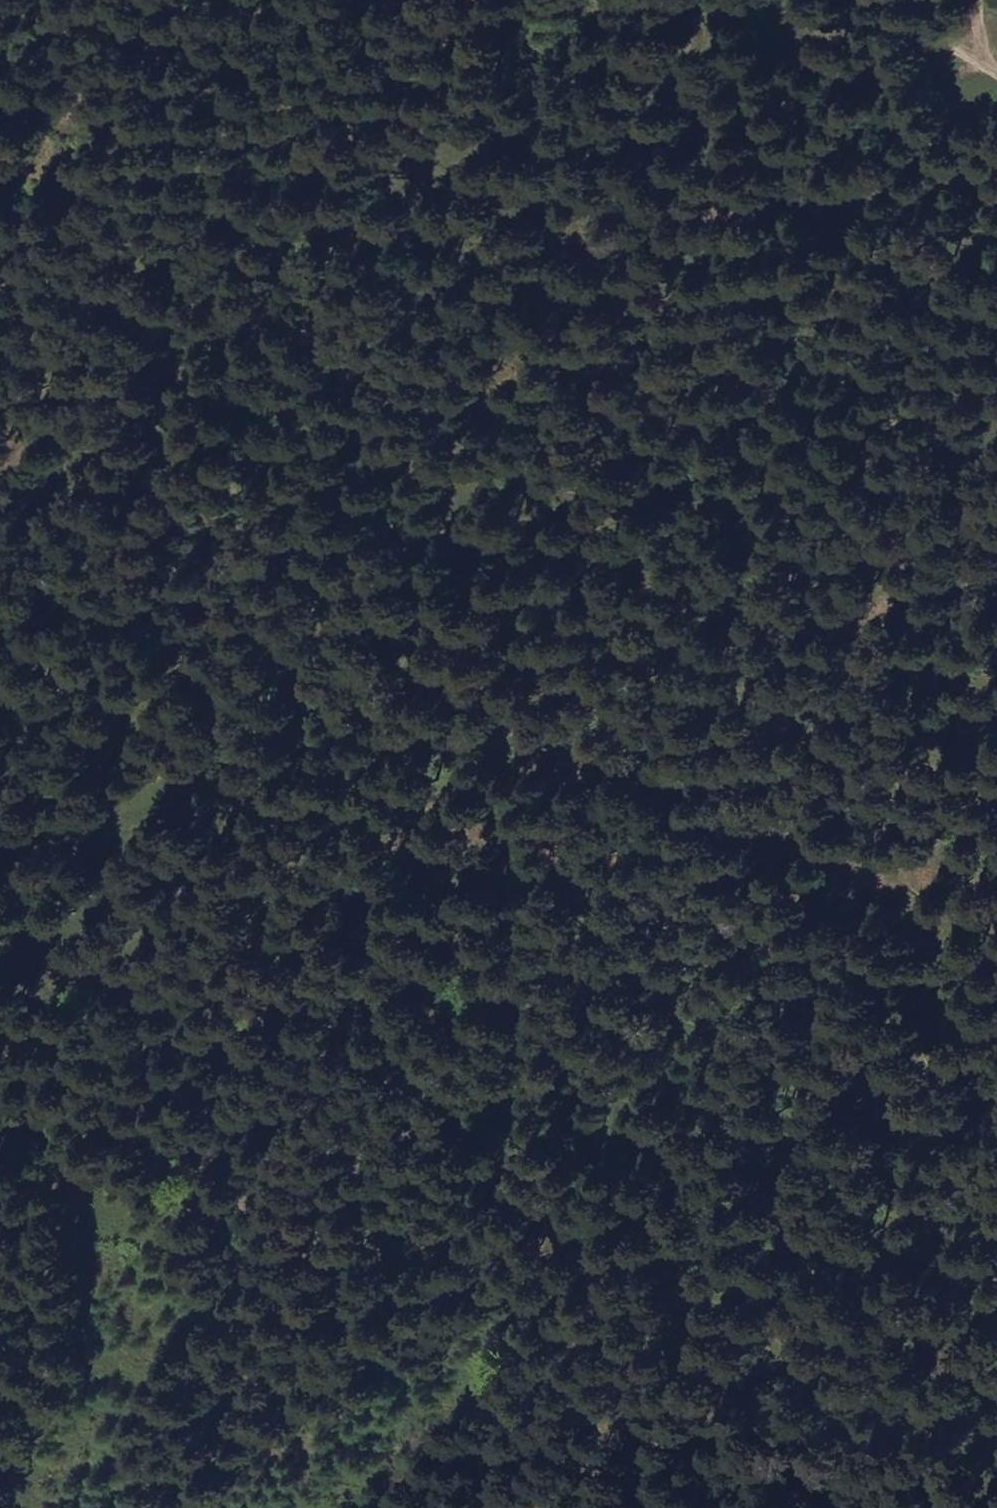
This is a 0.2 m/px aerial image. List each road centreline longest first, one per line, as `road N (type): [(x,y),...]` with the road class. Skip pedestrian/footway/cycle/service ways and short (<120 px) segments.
road 1 (track): [(996,72),(964,40),(882,0)]

